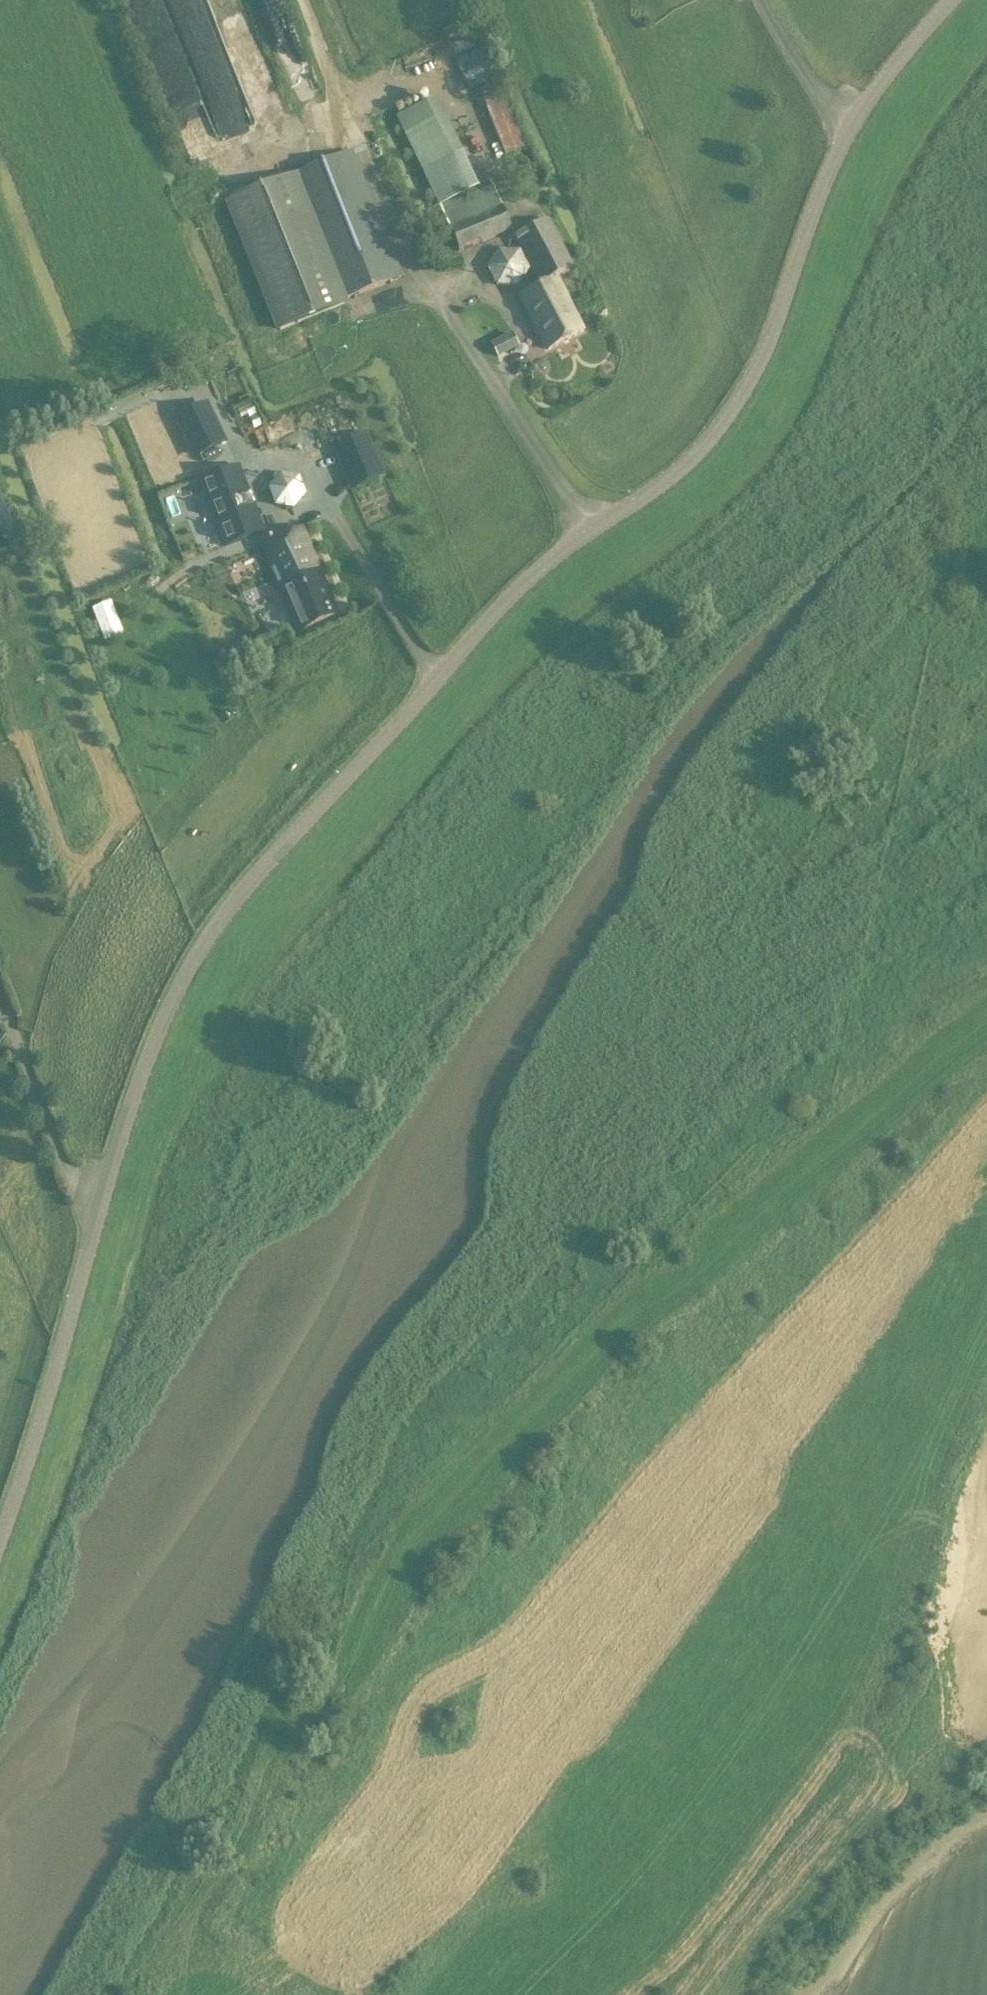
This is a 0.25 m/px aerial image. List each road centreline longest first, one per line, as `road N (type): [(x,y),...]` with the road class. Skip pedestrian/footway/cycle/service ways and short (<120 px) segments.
road 1 (tertiary): [(0,1548),(145,1062),(193,966),(510,599),(594,529),(672,483),(722,431),(837,161),(887,78),(949,0)]
road 2 (track): [(304,0),(402,247),(594,529)]

